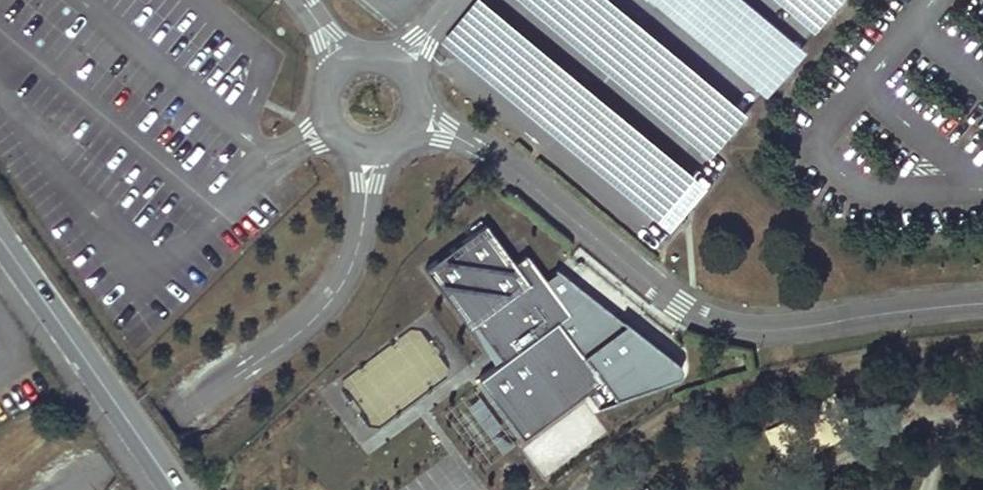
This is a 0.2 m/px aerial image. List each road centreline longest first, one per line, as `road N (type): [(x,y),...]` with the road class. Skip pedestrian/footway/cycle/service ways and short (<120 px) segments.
road 1 (tertiary): [(0,236),(176,489)]

